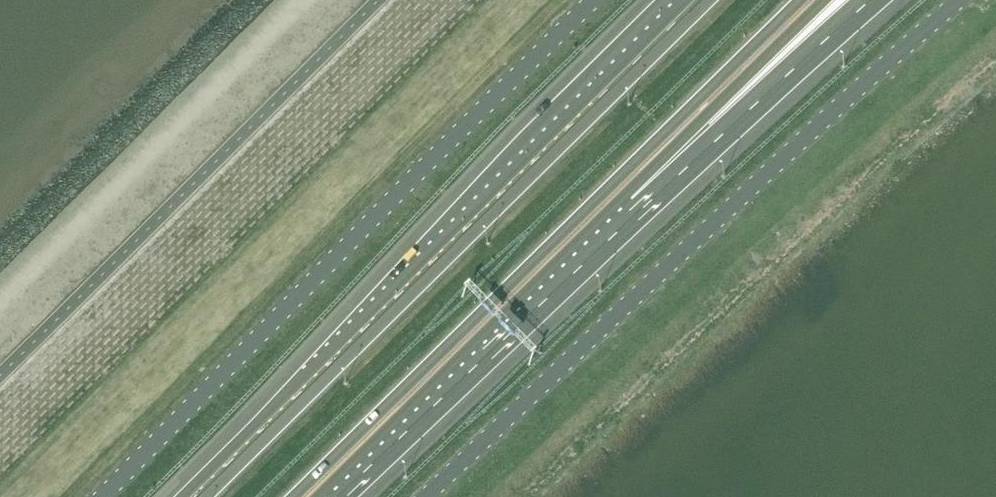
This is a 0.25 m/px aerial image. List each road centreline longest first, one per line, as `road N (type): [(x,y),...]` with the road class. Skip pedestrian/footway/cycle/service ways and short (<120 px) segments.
road 1 (unclassified): [(422,496),(958,0)]
road 2 (motorway): [(697,0),(193,496)]
road 3 (unclassified): [(95,496),(595,0)]
road 4 (motorway): [(306,496),(622,187)]
road 5 (motorway): [(622,187),(865,0)]
road 6 (motorway): [(622,187),(811,0)]

